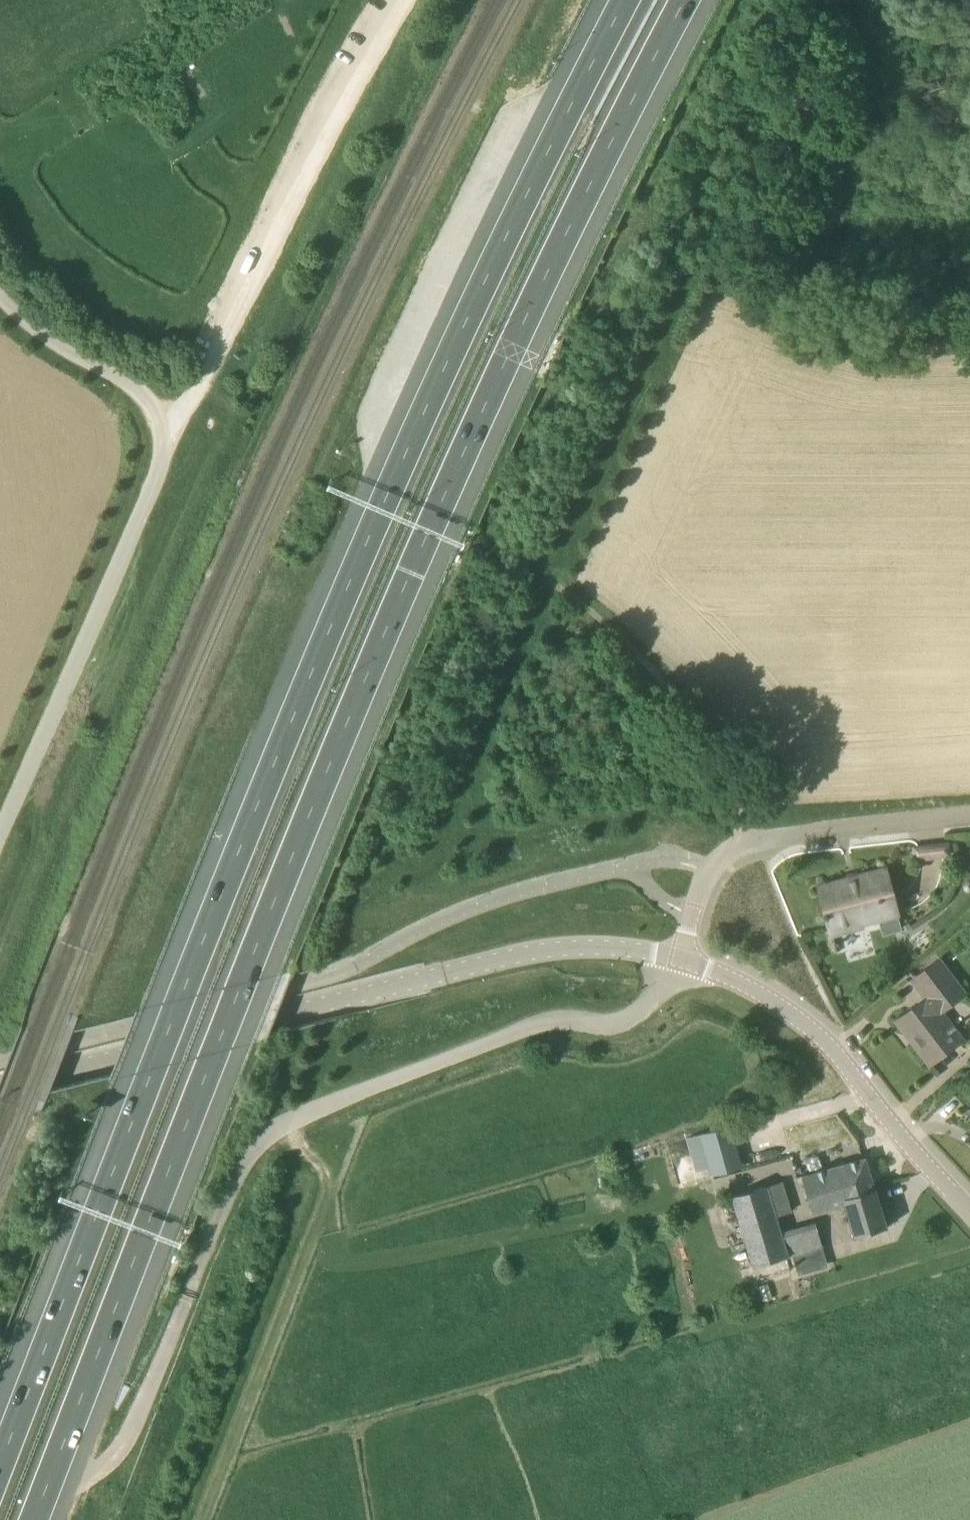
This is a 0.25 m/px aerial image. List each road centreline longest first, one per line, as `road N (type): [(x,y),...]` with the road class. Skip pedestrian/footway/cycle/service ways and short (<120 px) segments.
road 1 (motorway): [(37,1519),(217,1048),(415,564),(583,200),(689,0)]
road 2 (motorway): [(631,0),(547,161),(367,548),(0,1465)]
road 3 (unclassified): [(0,1085),(505,961),(630,952),(681,961)]
road 4 (unclassified): [(0,835),(161,476),(166,438),(153,407),(124,383),(44,340),(0,298)]
road 5 (residential): [(969,1214),(800,1022),(681,961)]
road 6 (unclassified): [(753,845),(733,781),(674,697),(620,635),(572,598)]
road 7 (residential): [(969,816),(753,845)]
road 8 (residential): [(753,845),(714,869),(681,961)]

